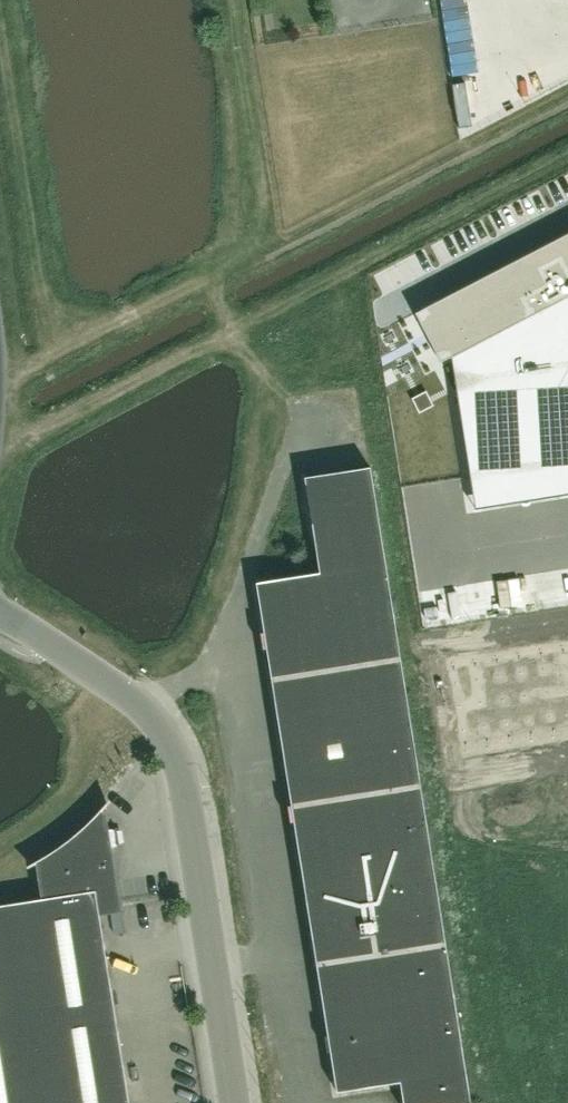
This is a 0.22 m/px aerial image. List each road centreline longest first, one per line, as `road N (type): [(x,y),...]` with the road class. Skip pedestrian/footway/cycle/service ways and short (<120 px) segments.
road 1 (unclassified): [(233,1102),(173,741),(150,714),(0,616)]

